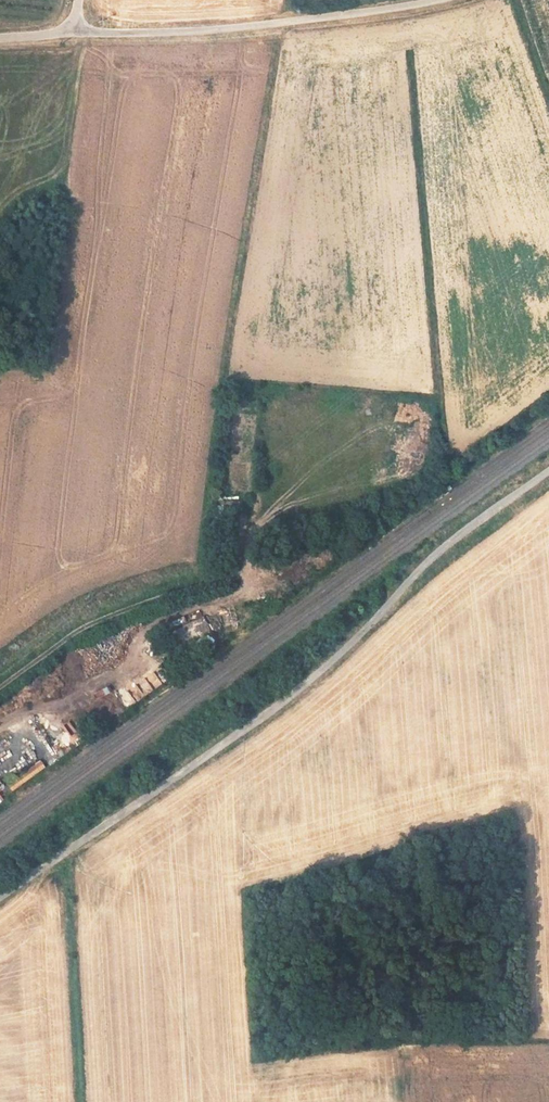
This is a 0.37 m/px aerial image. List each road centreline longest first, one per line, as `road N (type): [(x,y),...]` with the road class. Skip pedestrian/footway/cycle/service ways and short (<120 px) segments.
road 1 (track): [(0,896),(245,729),(312,676),(440,550),(548,470)]
road 2 (residential): [(74,31),(205,30),(434,0)]
road 3 (track): [(249,542),(243,566),(91,619),(0,686)]

